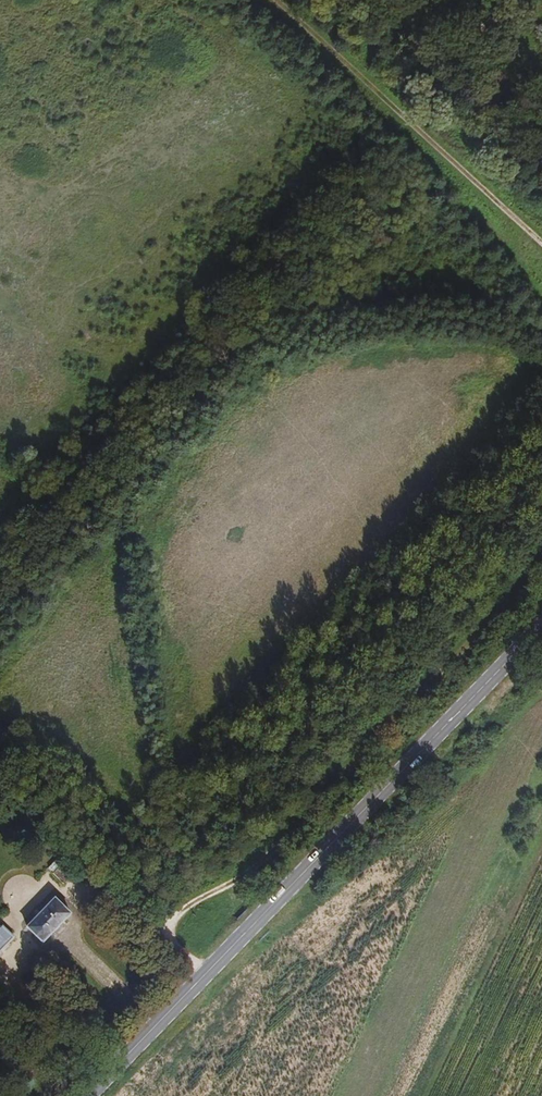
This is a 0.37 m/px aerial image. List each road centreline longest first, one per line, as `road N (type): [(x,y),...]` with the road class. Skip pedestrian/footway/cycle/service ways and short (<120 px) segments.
road 1 (secondary): [(87,1095),(541,623)]
road 2 (track): [(541,564),(259,862),(162,927)]
road 3 (track): [(274,0),(541,241)]
road 4 (unclassified): [(404,1095),(490,916),(541,897)]

